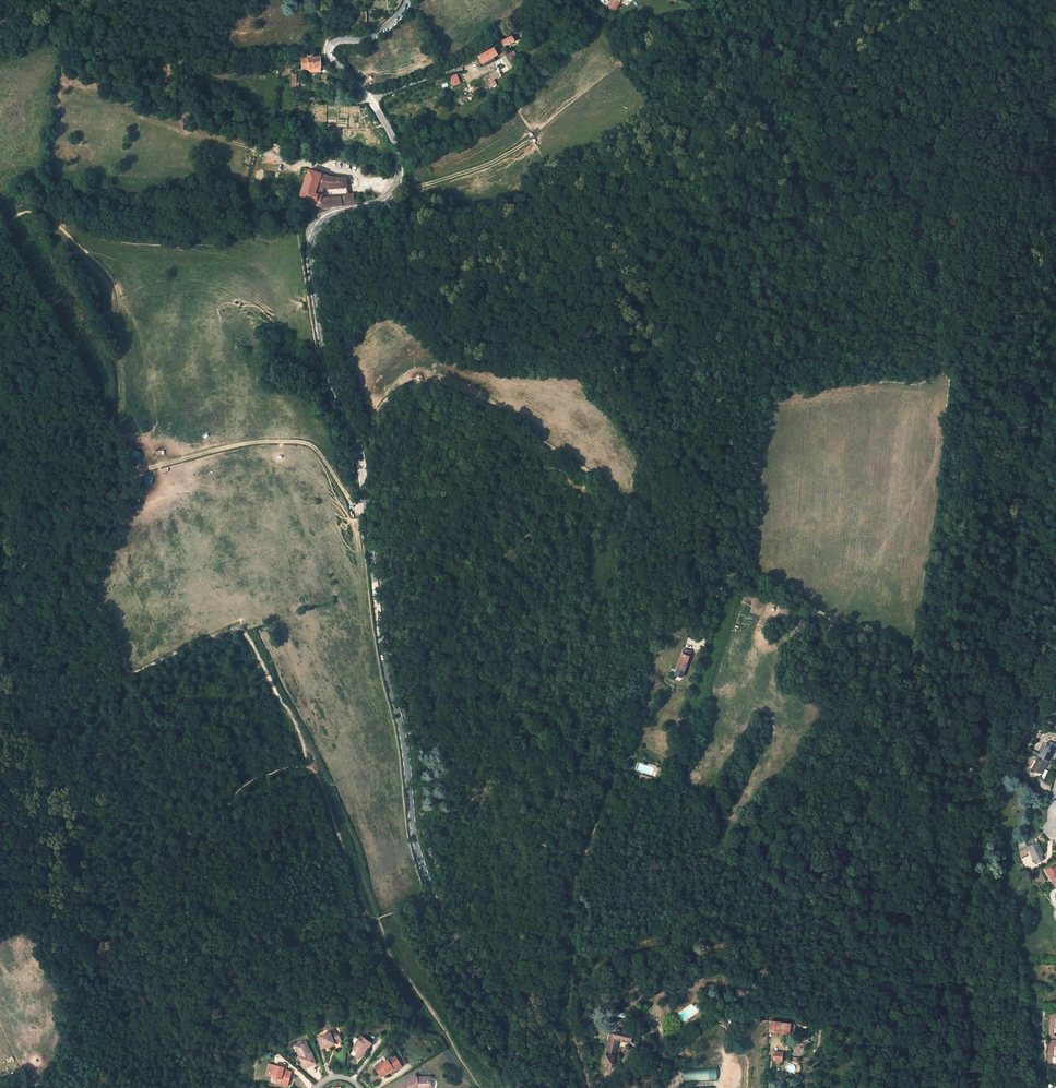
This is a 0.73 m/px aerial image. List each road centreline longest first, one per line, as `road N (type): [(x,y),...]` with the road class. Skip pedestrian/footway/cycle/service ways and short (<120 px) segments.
road 1 (unclassified): [(370,101),(392,138),(399,172),(382,202),(330,216),(315,231),(310,257),(323,351),(363,478),(413,833),(433,898),(545,1087)]
road 2 (track): [(363,478),(373,460),(377,418),(394,396),(434,388),(501,414),(688,554),(909,662),(933,686),(959,753),(979,776),(991,778),(1017,750),(1055,669)]
road 3 (track): [(374,930),(323,781),(241,625),(128,673),(95,603),(96,581),(142,469),(251,442),(303,443),(318,451),(351,501),(366,506)]
road 4 (track): [(142,469),(122,446),(112,291),(39,212),(0,226)]
road 5 (track): [(762,382),(750,581)]
road 6 (track): [(481,1087),(374,930)]
road 7 (residential): [(407,0),(376,34),(329,46),(370,101)]

